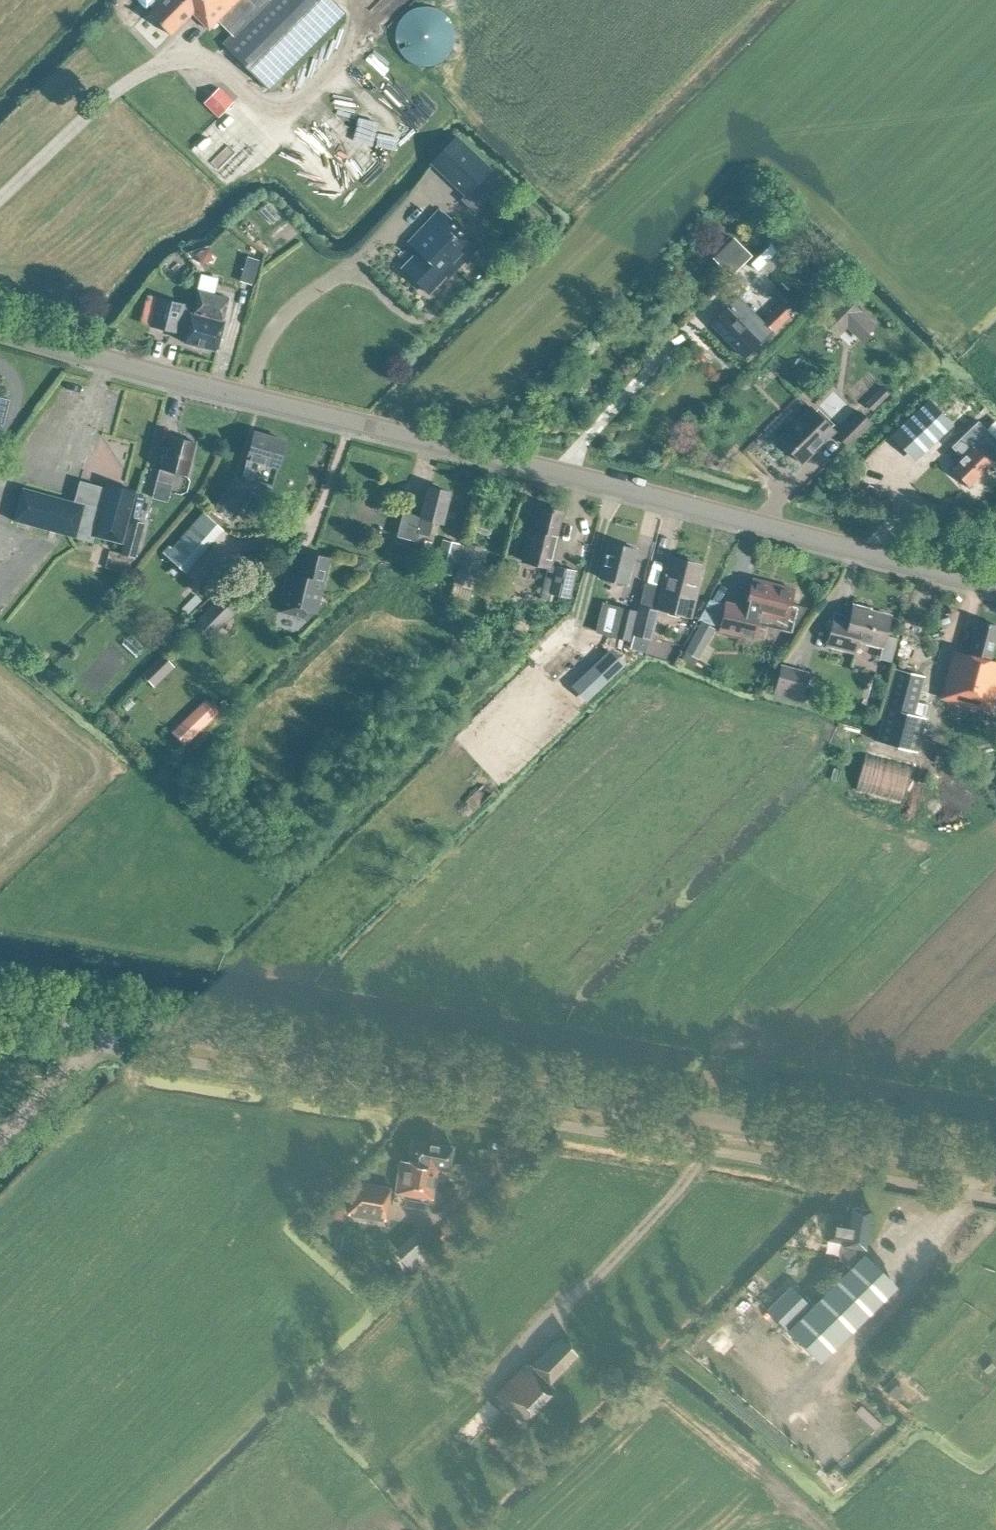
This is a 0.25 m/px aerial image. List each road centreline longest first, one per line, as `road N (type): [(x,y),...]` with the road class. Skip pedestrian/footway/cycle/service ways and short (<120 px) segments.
road 1 (residential): [(995,587),(0,328)]
road 2 (secondary): [(995,1167),(0,999)]
road 3 (track): [(718,1119),(680,1184),(505,1362)]

